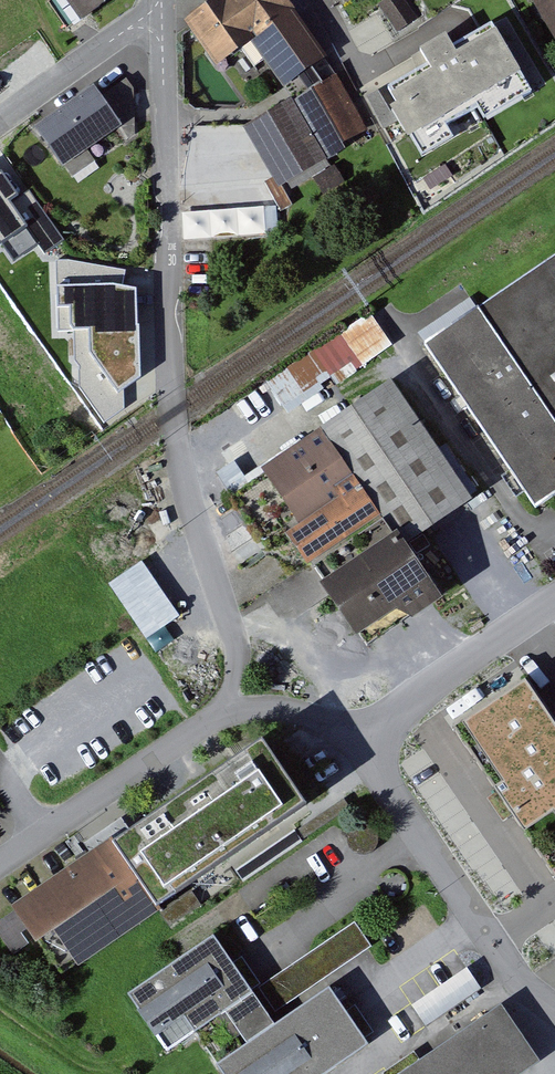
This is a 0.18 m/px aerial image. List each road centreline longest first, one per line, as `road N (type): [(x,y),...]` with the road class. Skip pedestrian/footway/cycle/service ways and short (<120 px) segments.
road 1 (residential): [(225,713),(235,677),(233,638),(175,412),(162,25)]
road 2 (unclassified): [(554,1007),(513,972),(369,747)]
road 3 (unclassified): [(0,863),(225,713)]
road 4 (unclassified): [(369,747),(411,697),(554,603)]
road 5 (residential): [(0,121),(133,26),(162,25)]
road 6 (unclassified): [(225,713),(283,708),(369,747)]

